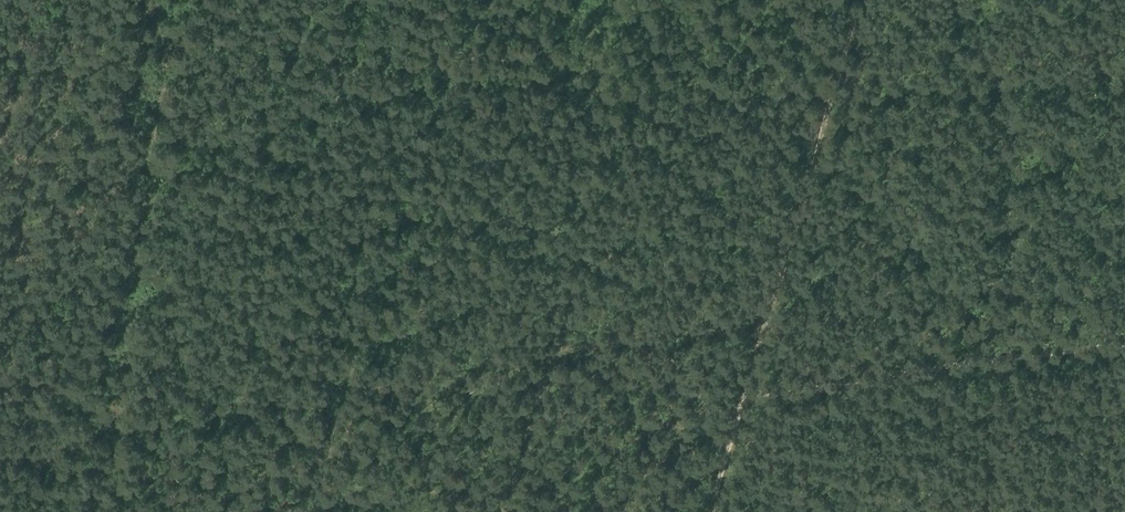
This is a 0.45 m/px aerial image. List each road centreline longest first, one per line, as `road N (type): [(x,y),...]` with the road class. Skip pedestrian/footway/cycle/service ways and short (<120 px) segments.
road 1 (track): [(861,0),(766,323),(552,356),(502,511)]
road 2 (track): [(838,81),(656,94),(452,64),(313,36),(303,0)]

